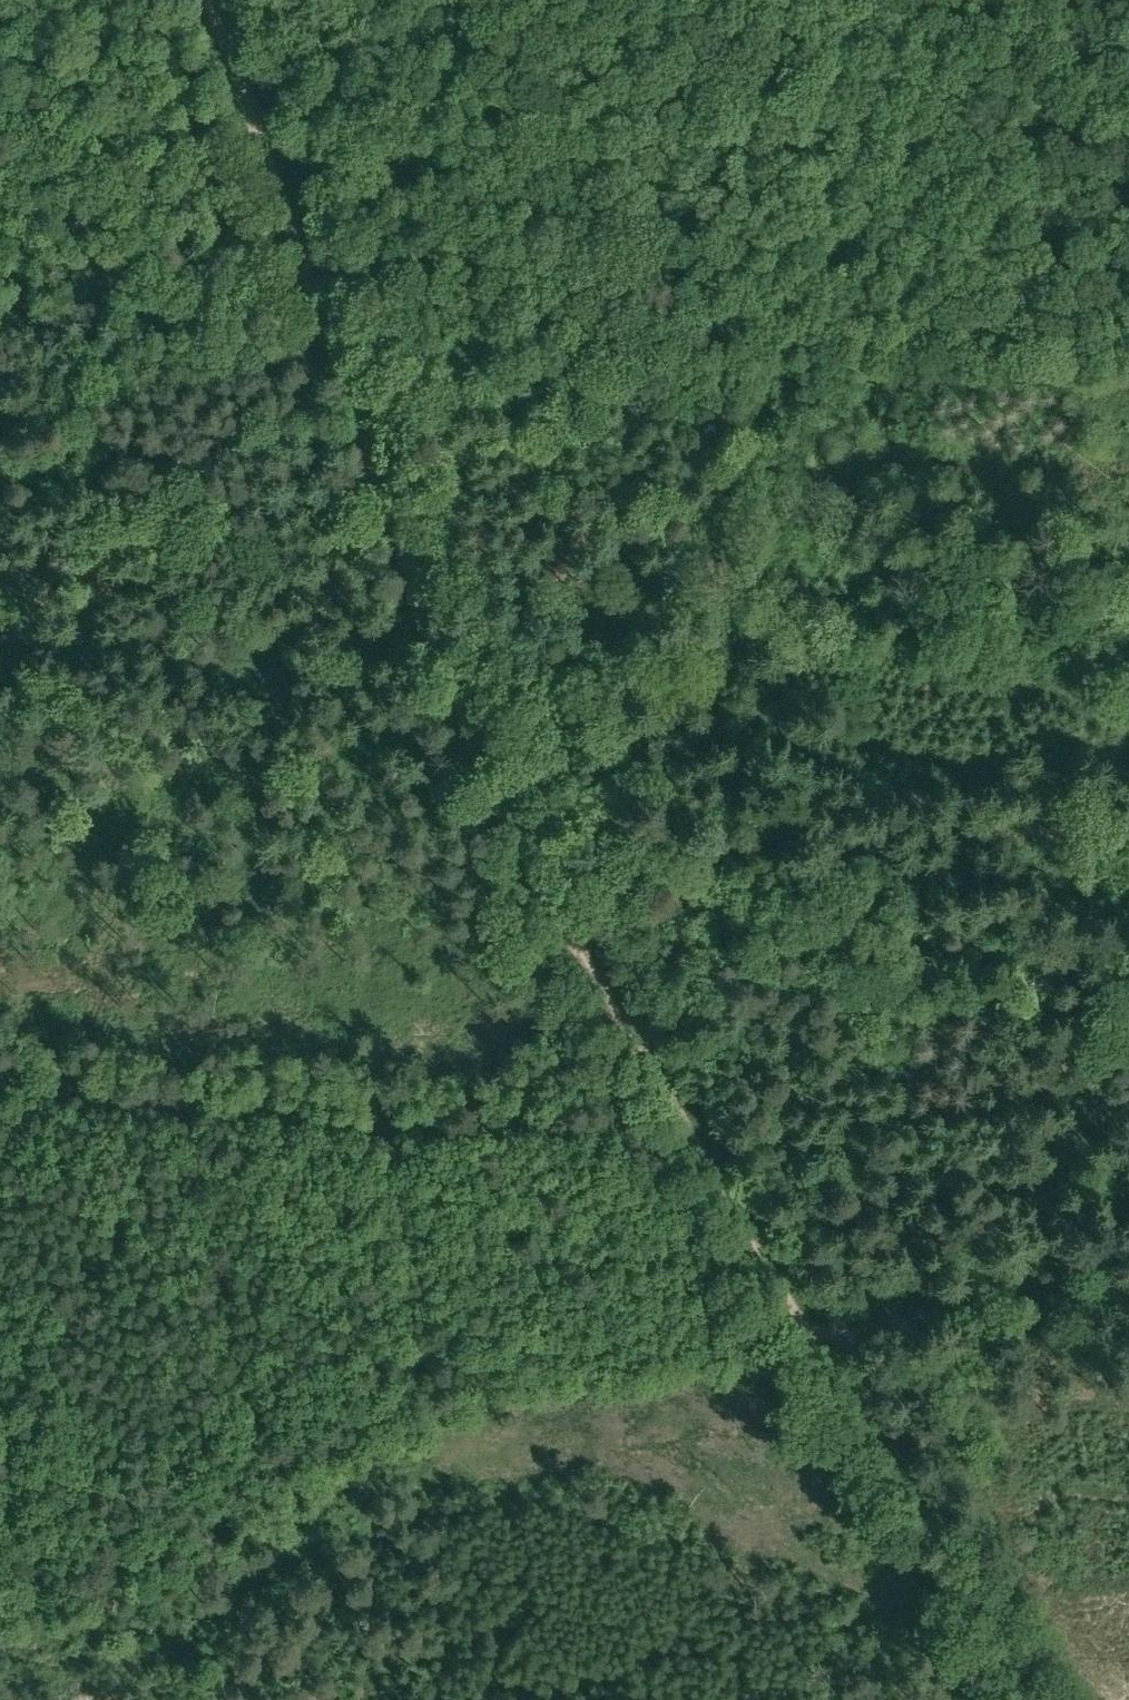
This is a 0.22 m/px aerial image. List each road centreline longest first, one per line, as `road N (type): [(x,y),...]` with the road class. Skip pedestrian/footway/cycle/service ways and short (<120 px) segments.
road 1 (track): [(785,1326),(313,296),(216,0)]
road 2 (track): [(1054,1699),(785,1326)]
road 3 (track): [(1128,1290),(785,1326)]

